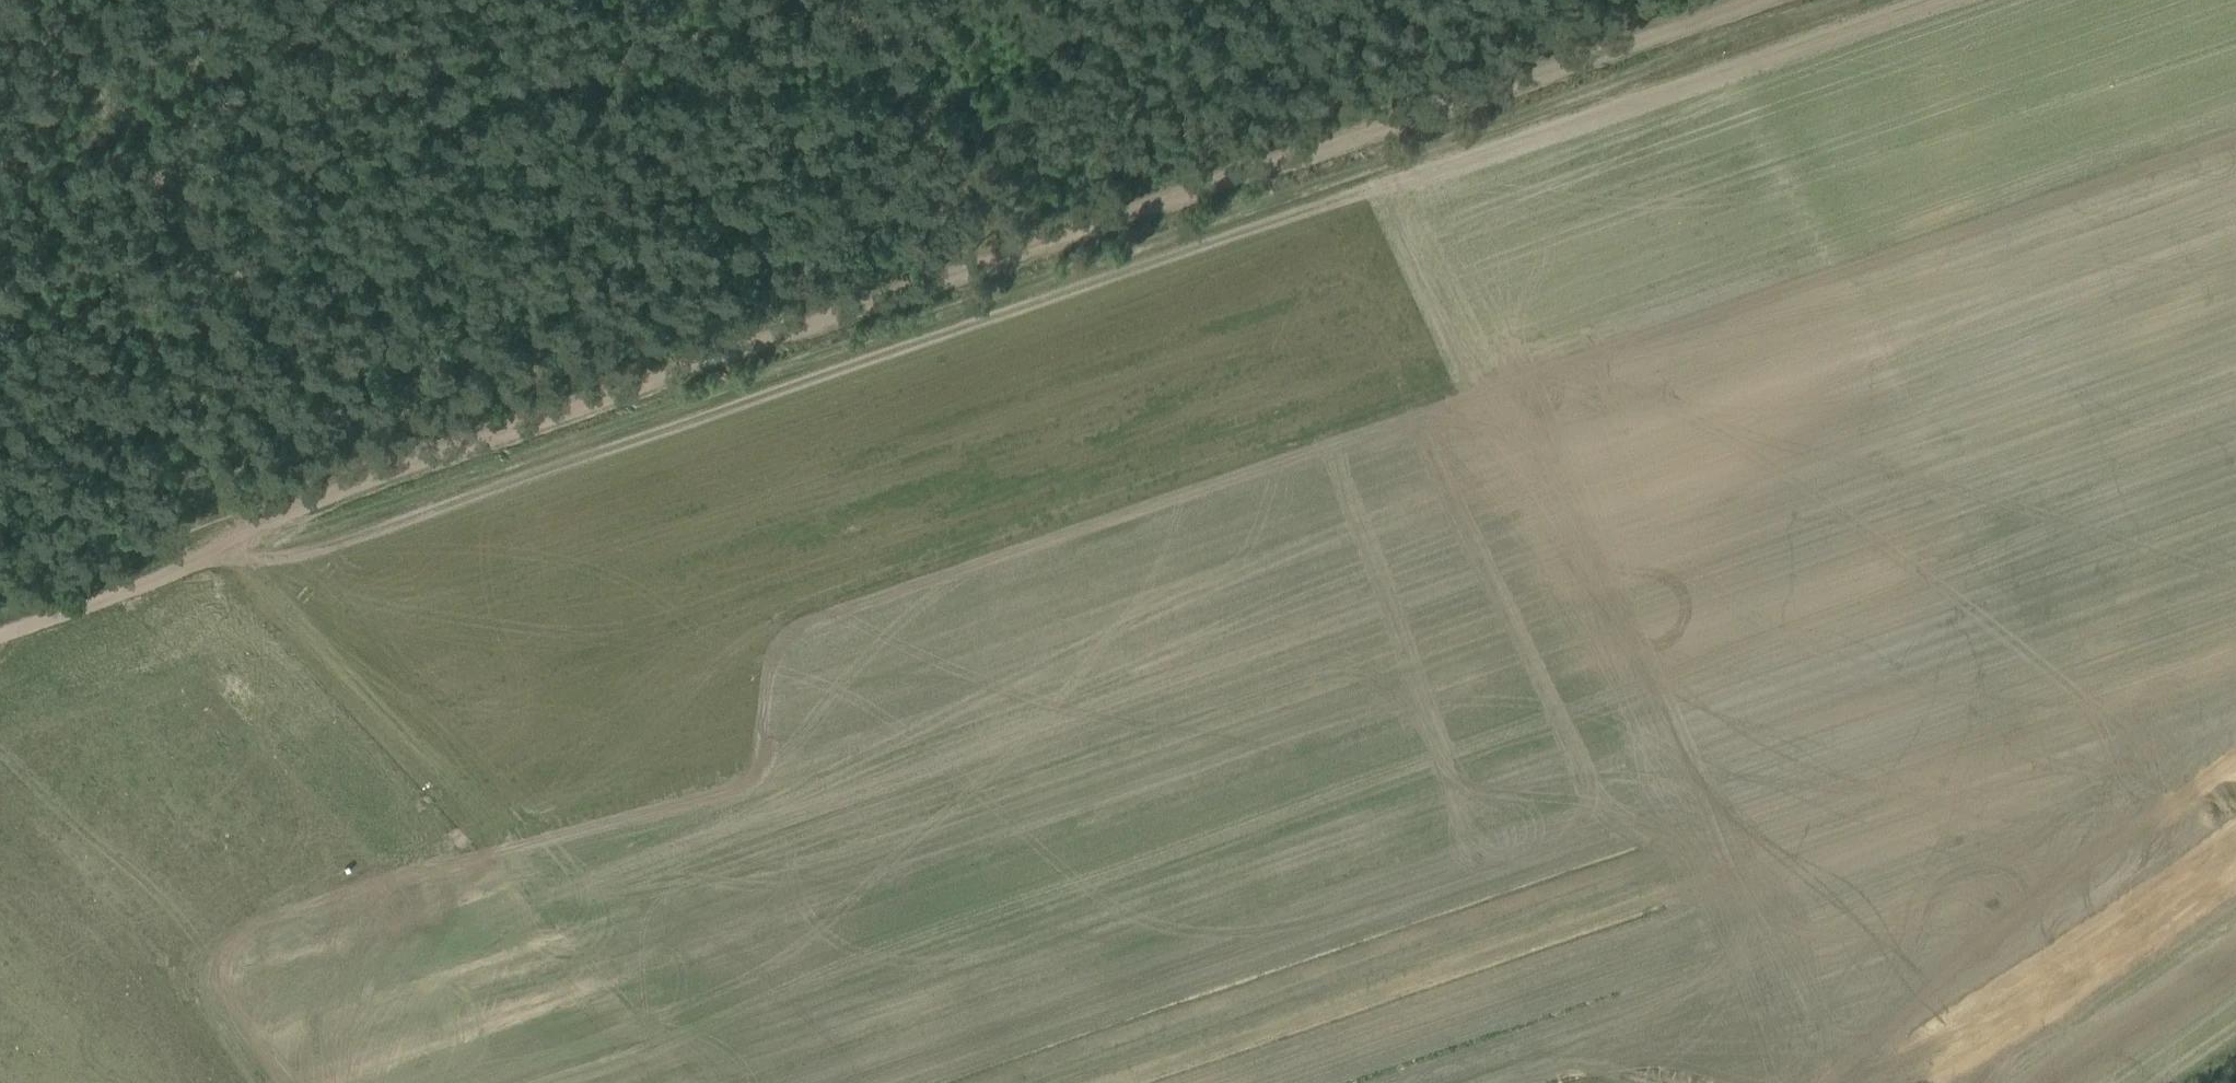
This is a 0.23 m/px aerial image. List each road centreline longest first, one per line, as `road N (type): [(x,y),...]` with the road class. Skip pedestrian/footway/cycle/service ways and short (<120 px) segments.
road 1 (track): [(1754,0),(362,471)]
road 2 (track): [(0,638),(205,557),(299,498)]

